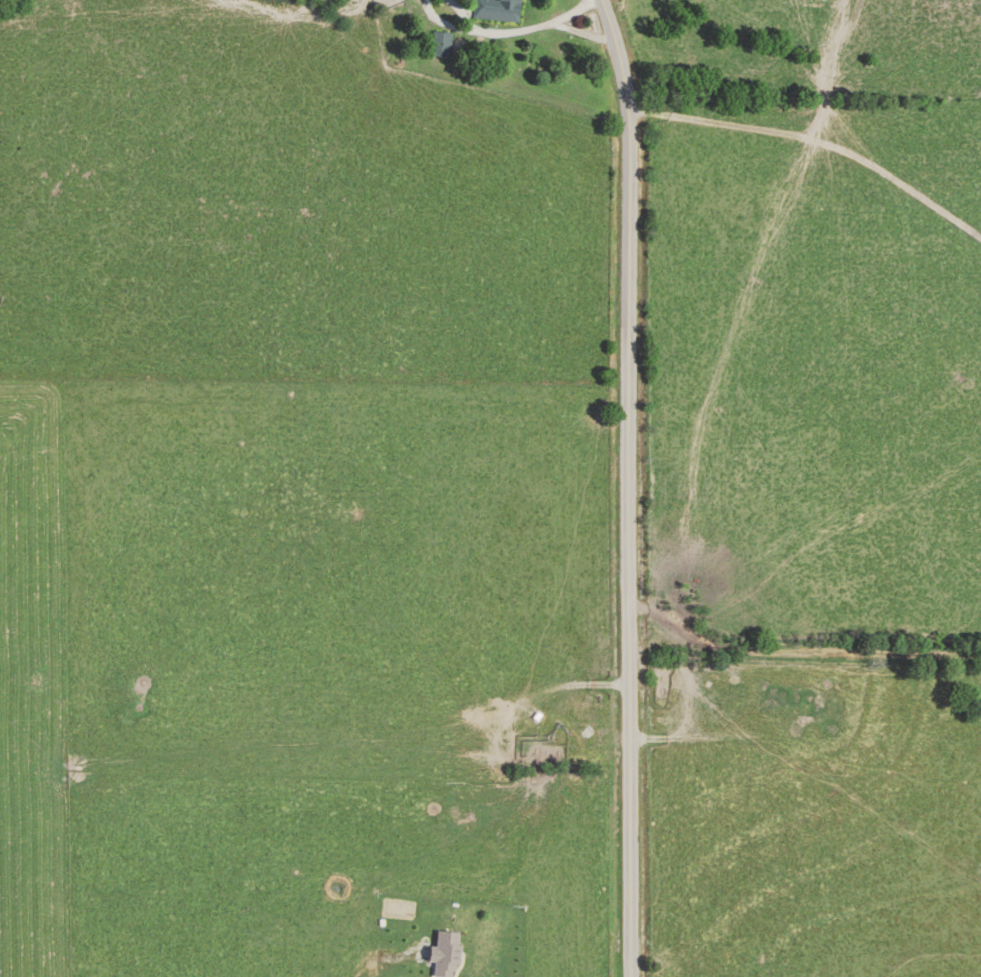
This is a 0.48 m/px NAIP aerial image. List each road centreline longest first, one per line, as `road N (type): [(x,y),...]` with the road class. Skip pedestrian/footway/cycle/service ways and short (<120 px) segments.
road 1 (secondary): [(636,976),(632,149),(604,0)]
road 2 (residential): [(634,605),(723,673),(980,680)]

